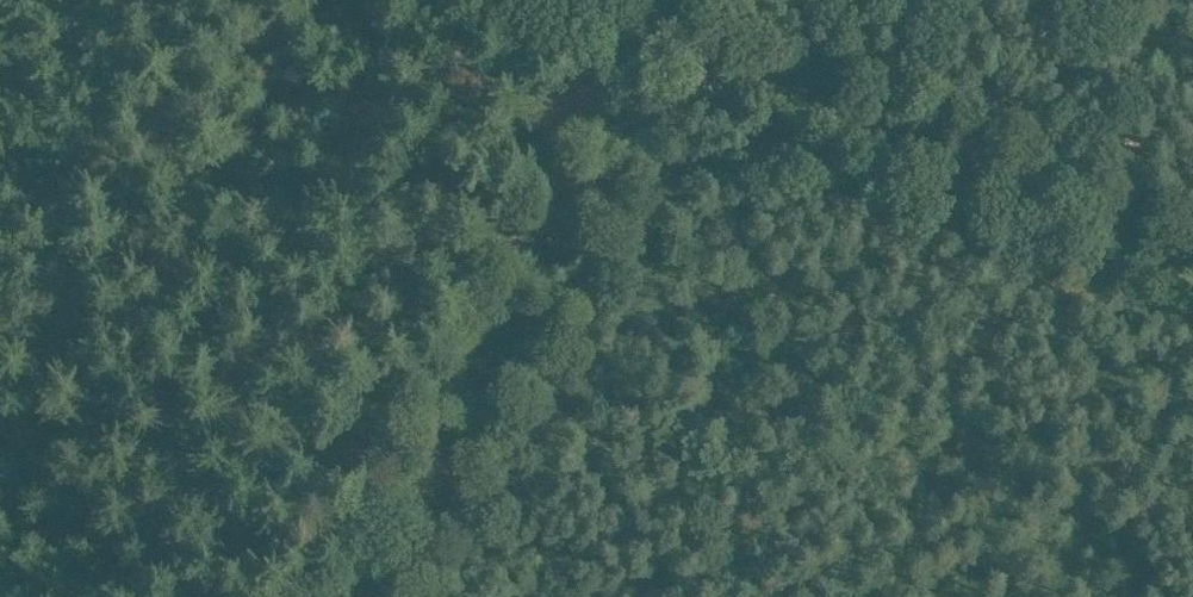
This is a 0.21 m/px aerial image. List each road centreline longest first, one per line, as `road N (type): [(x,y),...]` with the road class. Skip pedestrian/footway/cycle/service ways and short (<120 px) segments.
road 1 (track): [(1192,248),(650,37),(354,596)]
road 2 (track): [(556,0),(650,37),(673,0)]

